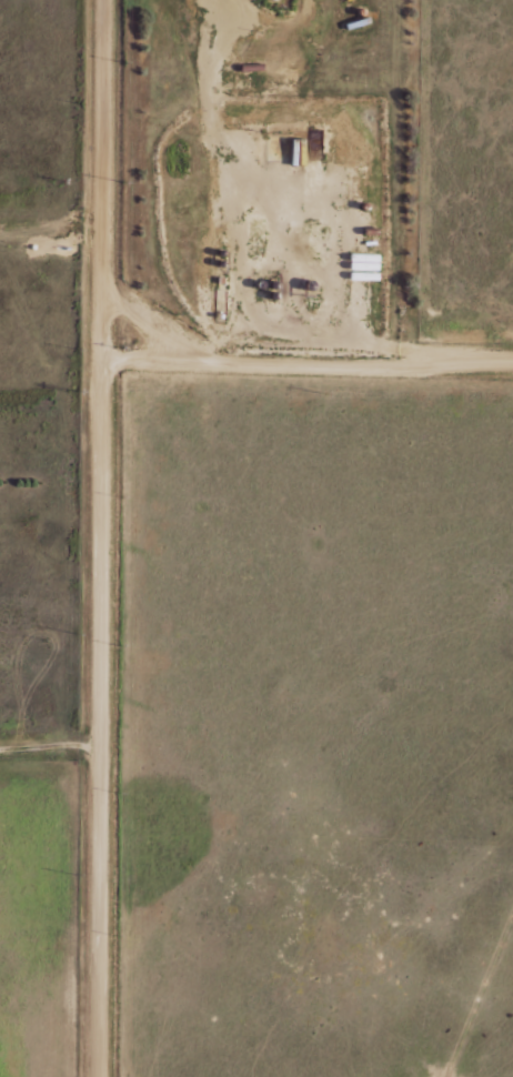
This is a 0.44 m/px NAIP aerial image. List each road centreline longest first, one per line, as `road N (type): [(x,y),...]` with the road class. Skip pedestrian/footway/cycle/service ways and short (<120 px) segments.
road 1 (residential): [(101,1076),(107,0)]
road 2 (residential): [(512,361),(107,354)]

